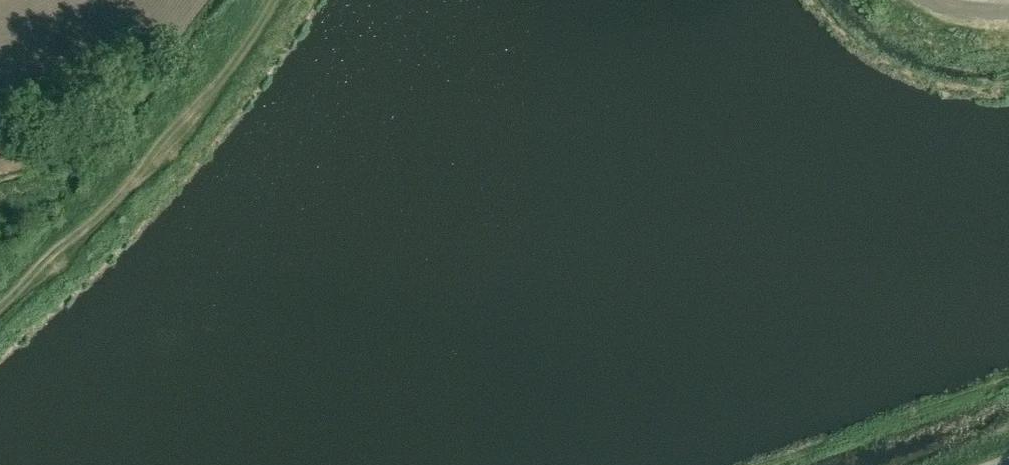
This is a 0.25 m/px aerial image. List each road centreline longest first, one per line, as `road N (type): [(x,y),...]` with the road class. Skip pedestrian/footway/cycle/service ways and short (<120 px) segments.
road 1 (track): [(0,315),(111,218),(279,0)]

